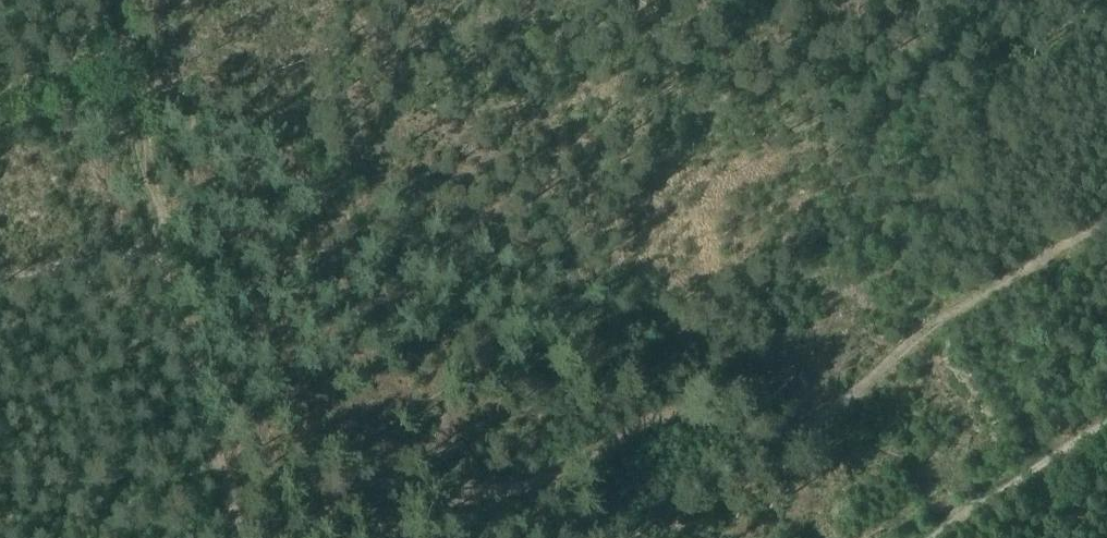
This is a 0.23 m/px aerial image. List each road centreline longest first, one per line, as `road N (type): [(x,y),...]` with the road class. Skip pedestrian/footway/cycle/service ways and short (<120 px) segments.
road 1 (track): [(1106,226),(806,410),(667,424),(502,488),(325,478),(214,488)]
road 2 (track): [(155,251),(214,488)]
road 3 (track): [(909,537),(1106,411)]
road 4 (track): [(155,251),(0,275)]
road 5 (track): [(0,90),(117,48)]

